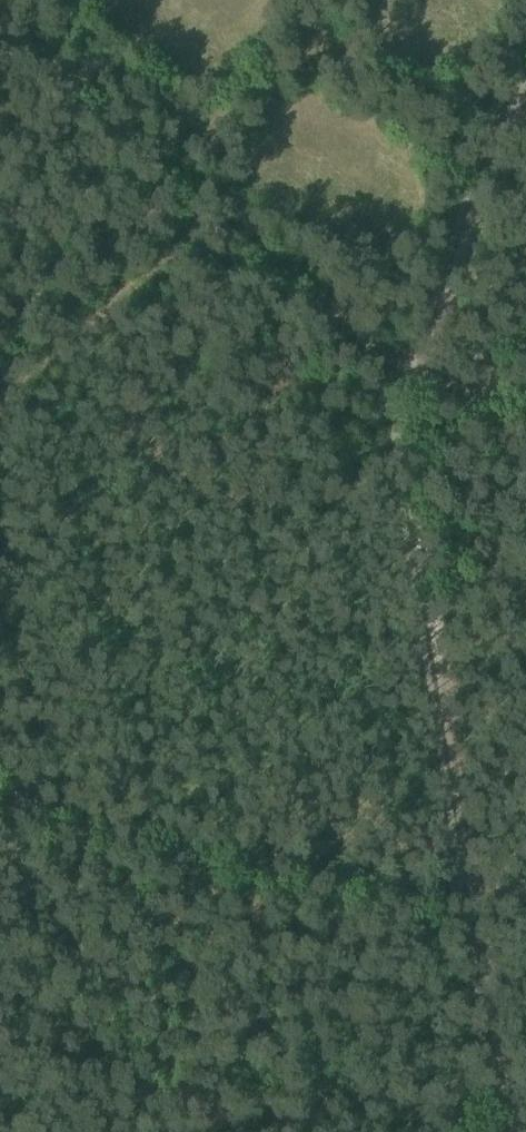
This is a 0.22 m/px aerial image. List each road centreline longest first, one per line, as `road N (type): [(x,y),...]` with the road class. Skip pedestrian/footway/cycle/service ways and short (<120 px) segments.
road 1 (track): [(434,380),(417,409),(470,761),(480,883),(525,1131)]
road 2 (track): [(0,799),(429,890),(461,883)]
road 3 (track): [(434,380),(525,140)]

